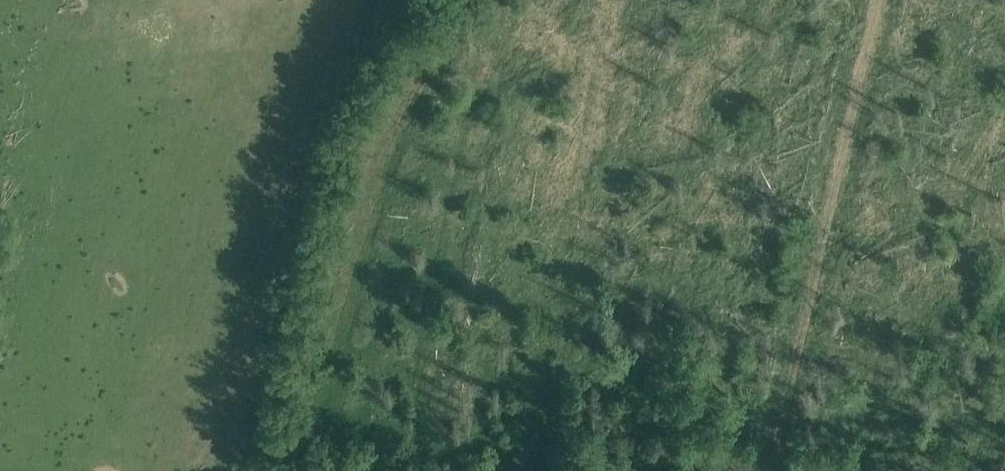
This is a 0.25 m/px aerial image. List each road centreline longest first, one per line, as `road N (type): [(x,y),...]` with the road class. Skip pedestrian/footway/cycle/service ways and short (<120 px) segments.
road 1 (track): [(224,470),(285,153),(310,86),(362,0)]
road 2 (track): [(852,0),(751,470)]

